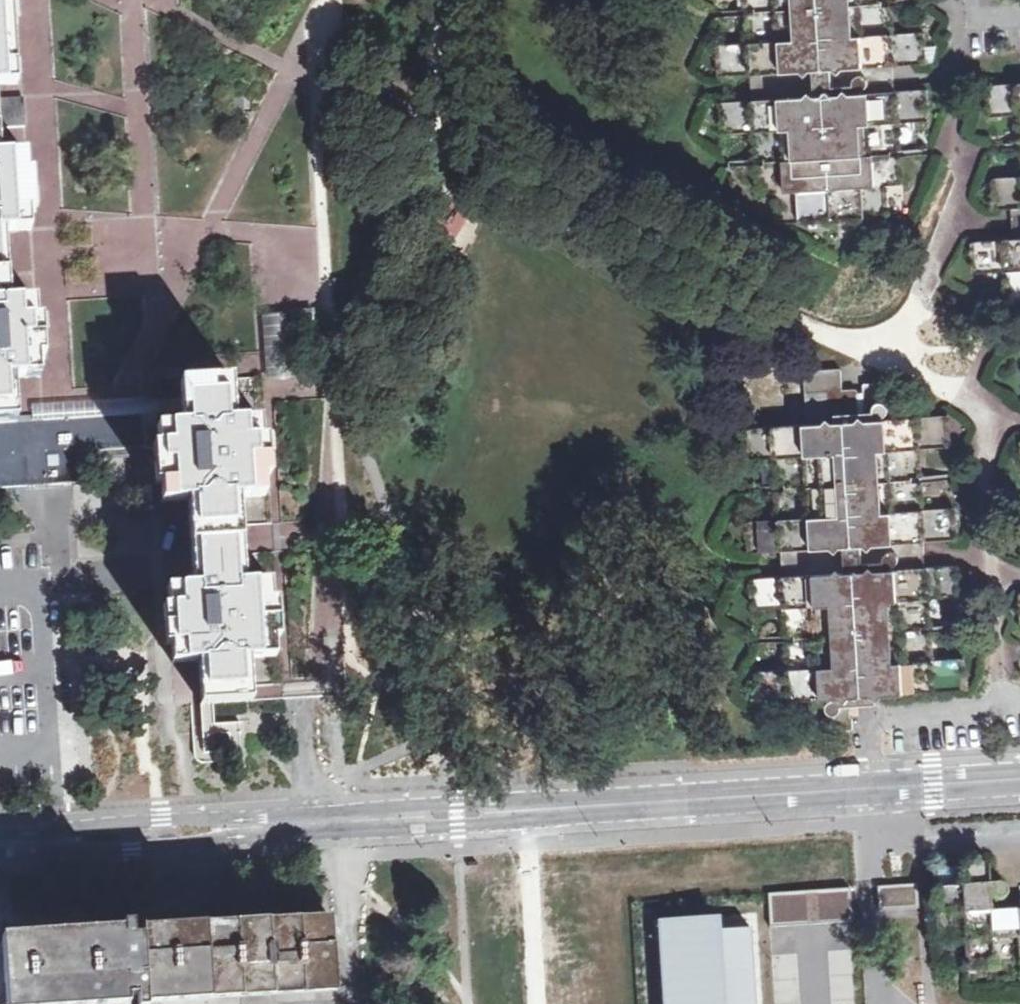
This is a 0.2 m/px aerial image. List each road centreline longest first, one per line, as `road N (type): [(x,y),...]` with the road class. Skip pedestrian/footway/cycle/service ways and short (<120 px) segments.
road 1 (residential): [(0,840),(1019,777)]

